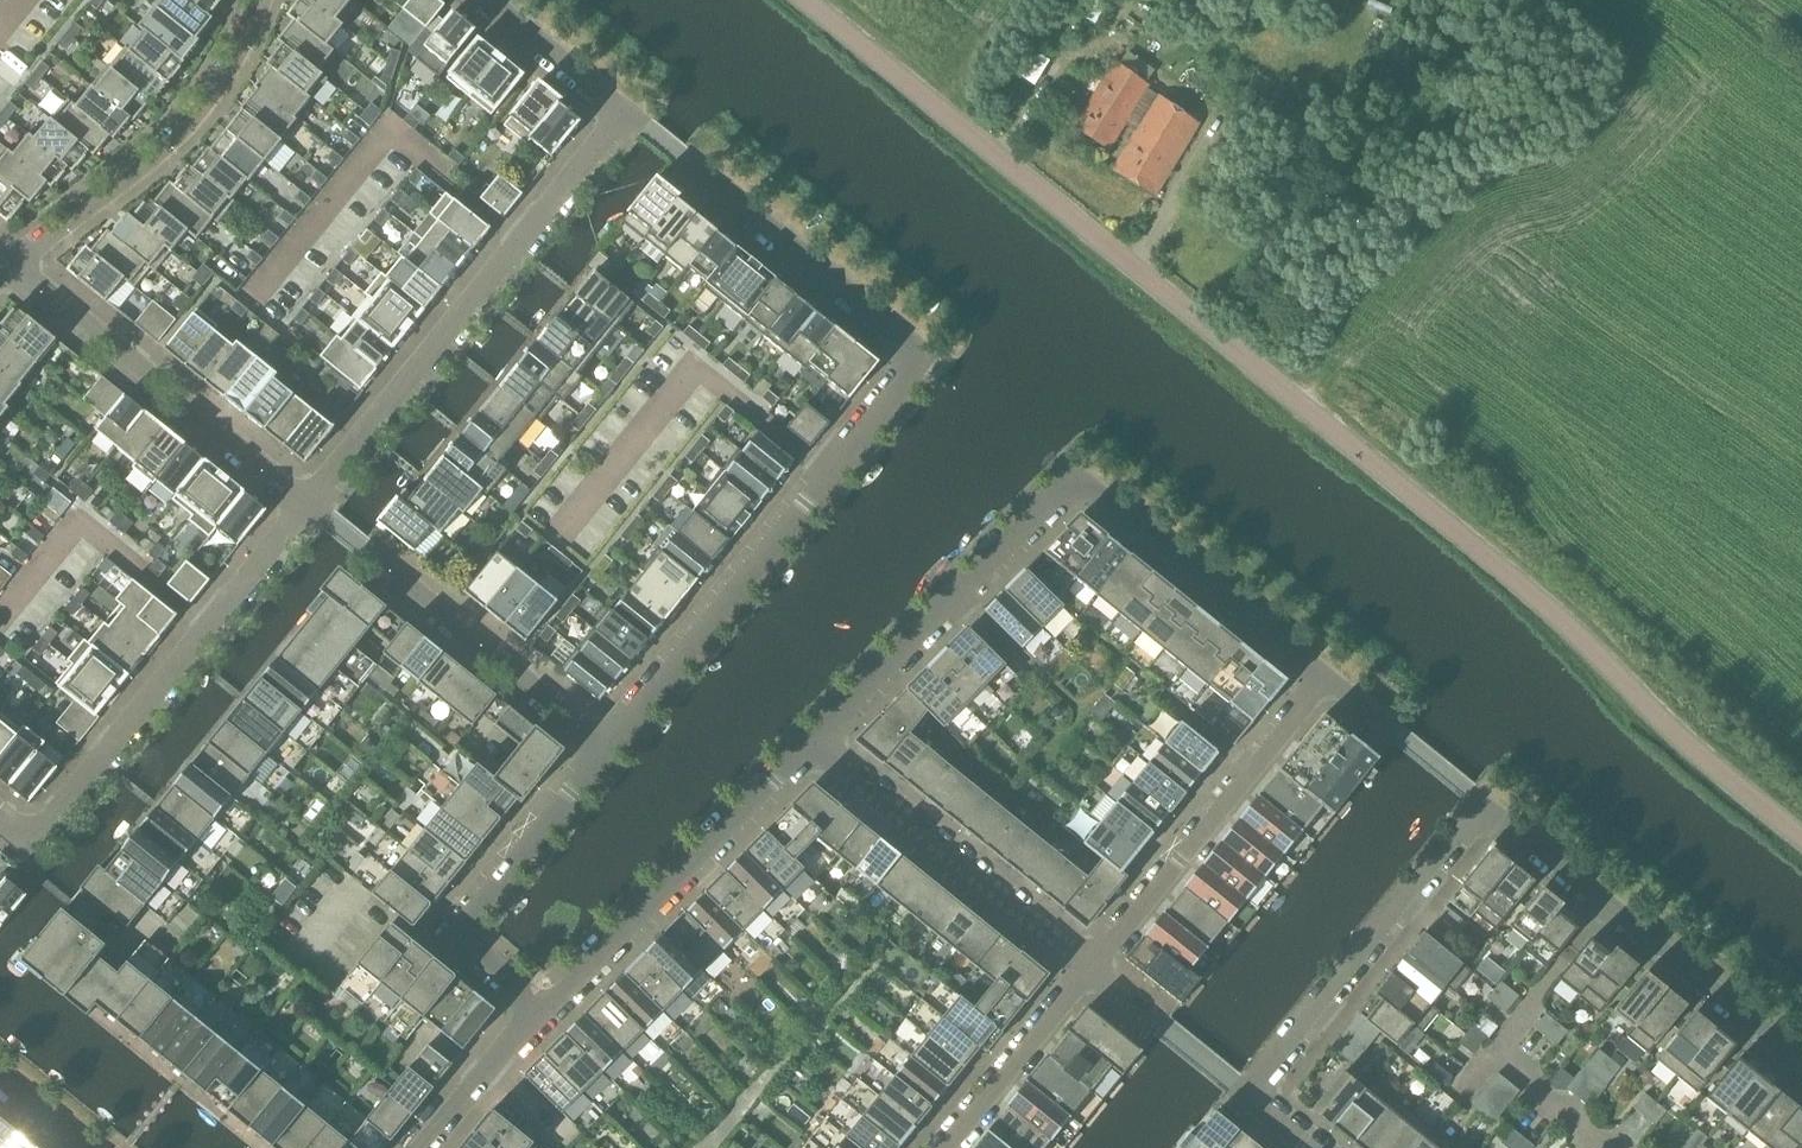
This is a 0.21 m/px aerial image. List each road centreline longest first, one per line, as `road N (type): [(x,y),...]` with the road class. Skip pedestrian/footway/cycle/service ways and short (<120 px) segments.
road 1 (unclassified): [(1801,839),(1666,725),(1533,594),(808,0)]
road 2 (residential): [(923,352),(609,746)]
road 3 (residential): [(623,110),(309,502)]
road 4 (residential): [(309,502),(29,844)]
road 5 (residential): [(1484,803),(1801,1061)]
road 6 (residential): [(794,744),(1078,475)]
road 7 (residential): [(309,502),(609,746)]
road 8 (residential): [(923,352),(623,110)]
road 9 (residential): [(1247,1097),(1484,803)]
road 10 (residential): [(15,267),(309,502)]
road 11 (residential): [(1329,678),(1089,964)]
road 12 (residential): [(15,267),(188,125),(230,71),(265,0)]
road 13 (residential): [(1089,964),(794,744)]
road 14 (residential): [(542,1010),(794,744)]
road 15 (residential): [(609,746),(456,932),(542,1010)]
road 16 (residential): [(1329,678),(1078,475)]
road 17 (residential): [(1089,964),(944,1147)]
road 18 (residential): [(1484,803),(1329,678)]
road 19 (residential): [(1234,1084),(1089,964)]
road 20 (residential): [(426,1147),(542,1010)]
road 21 (residential): [(623,110),(488,0)]
road 22 (residential): [(94,1147),(0,1072)]

